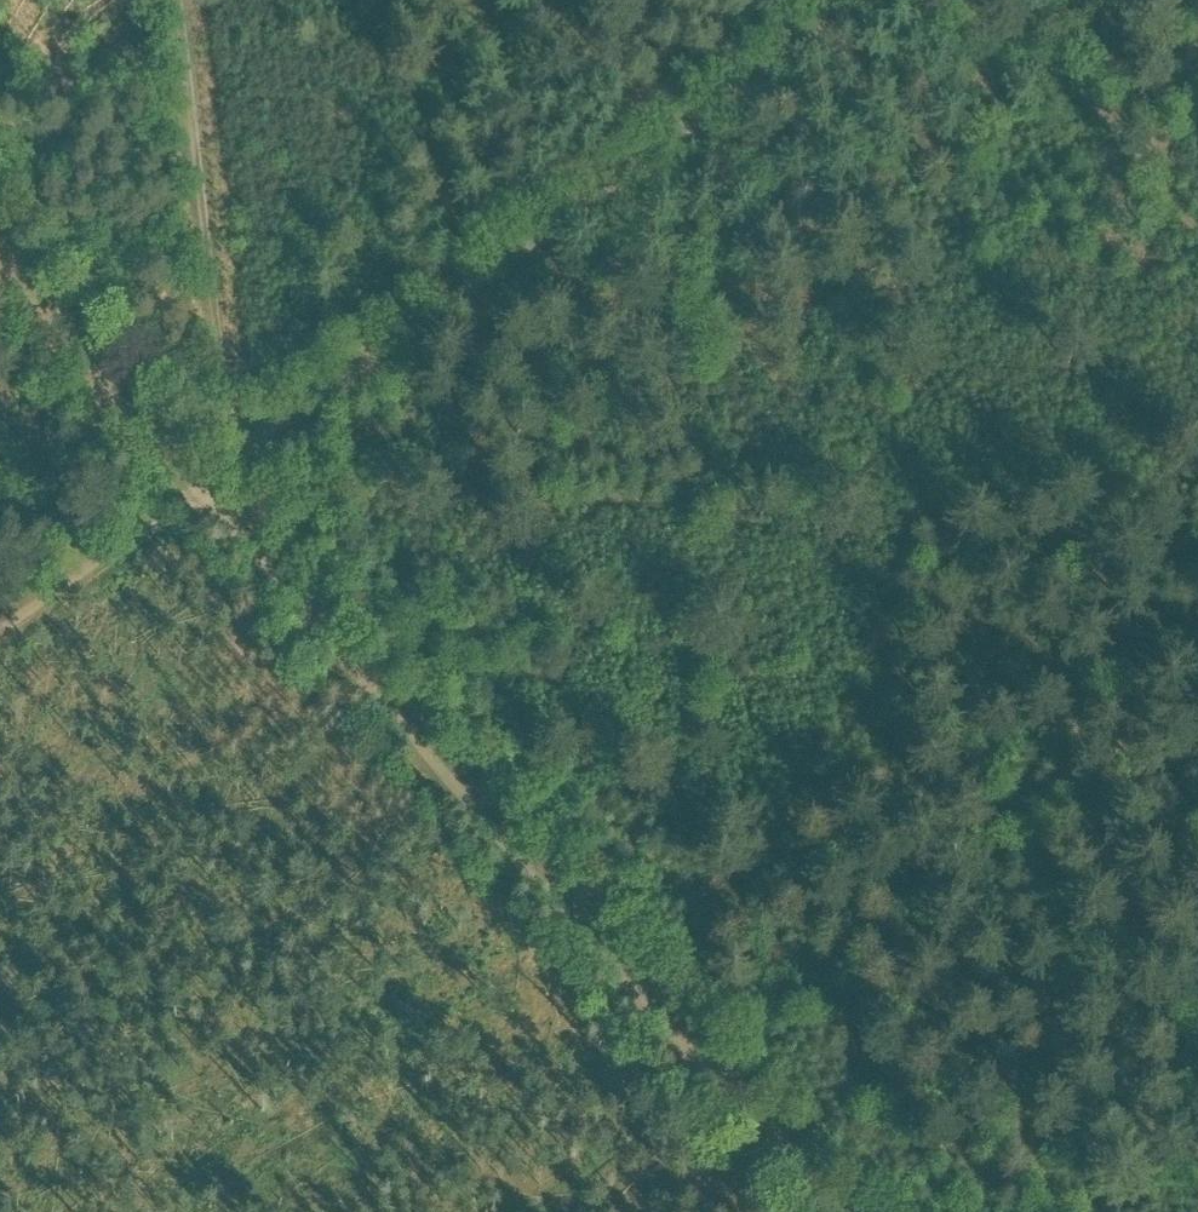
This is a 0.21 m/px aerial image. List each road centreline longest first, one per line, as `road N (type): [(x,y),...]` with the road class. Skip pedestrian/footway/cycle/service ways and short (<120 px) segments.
road 1 (track): [(0,269),(822,1211)]
road 2 (track): [(863,0),(0,627)]
road 3 (track): [(1197,226),(1102,107),(974,0)]

